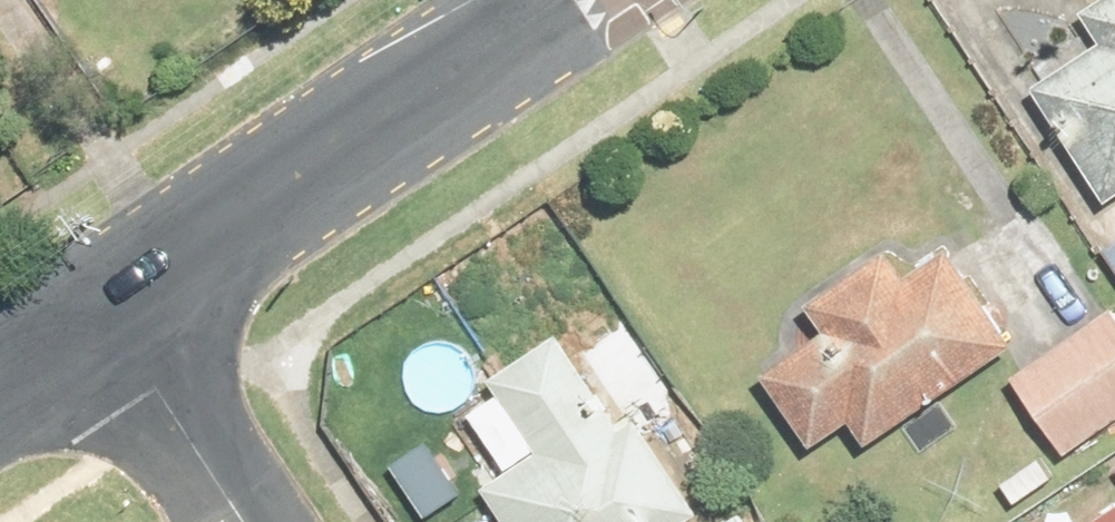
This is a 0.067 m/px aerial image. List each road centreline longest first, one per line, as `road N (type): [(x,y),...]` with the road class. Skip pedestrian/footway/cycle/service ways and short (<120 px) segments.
road 1 (tertiary): [(576,0),(107,317)]
road 2 (residential): [(107,317),(242,521)]
road 3 (tertiary): [(0,389),(107,317)]

